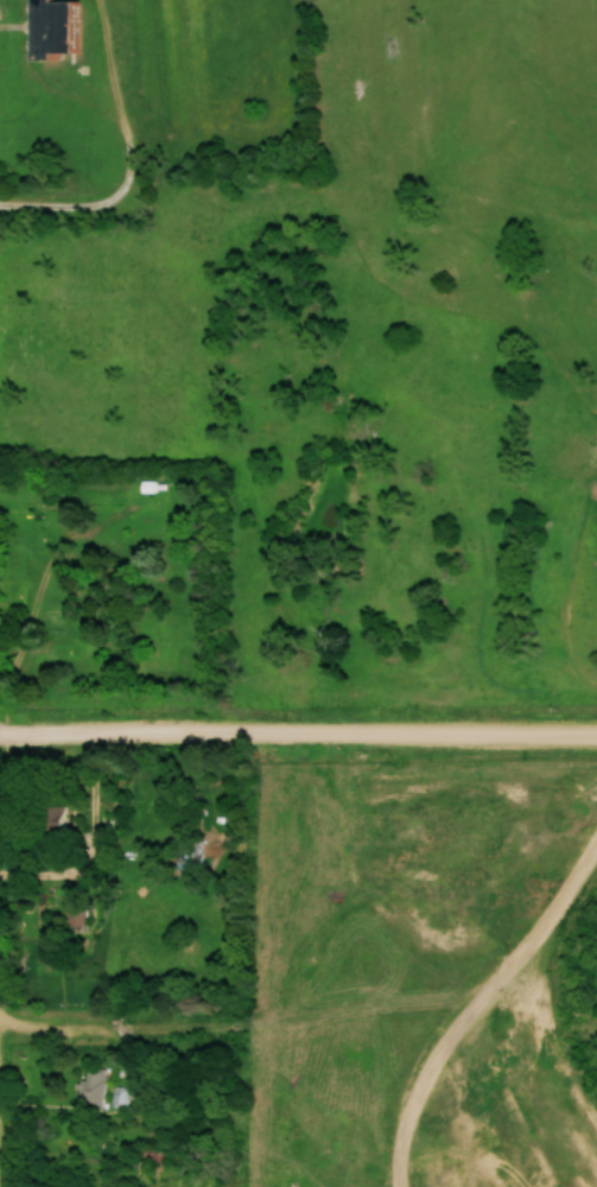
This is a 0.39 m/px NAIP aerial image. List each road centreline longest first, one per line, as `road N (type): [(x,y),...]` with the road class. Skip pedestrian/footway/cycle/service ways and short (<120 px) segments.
road 1 (residential): [(582,732),(0,735)]

